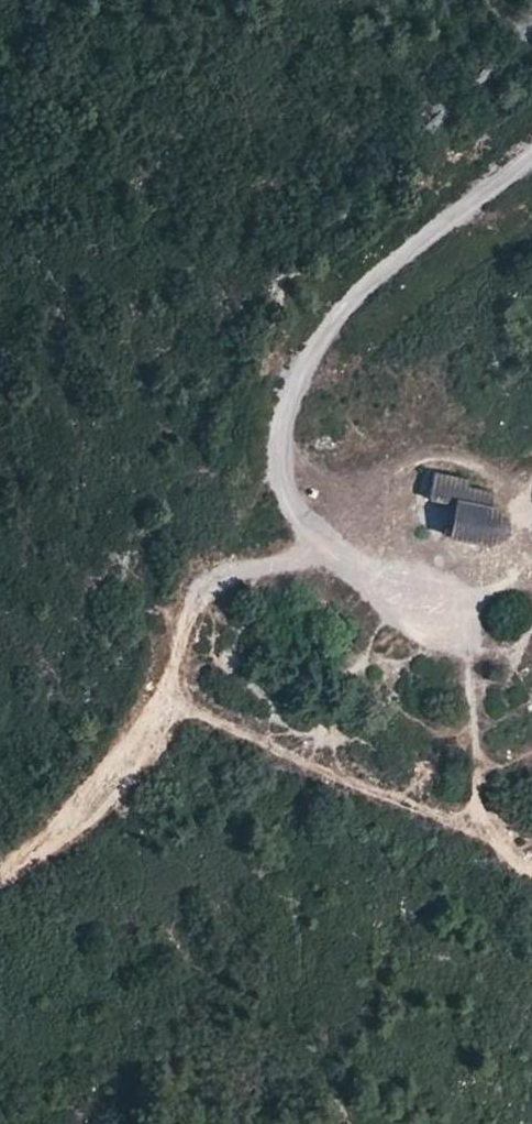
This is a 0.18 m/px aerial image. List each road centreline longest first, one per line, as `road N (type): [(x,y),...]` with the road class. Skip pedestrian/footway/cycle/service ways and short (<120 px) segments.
road 1 (unclassified): [(461,632),(390,599),(311,546),(278,494),(279,417),(312,348),(372,271),(531,148)]
road 2 (track): [(311,546),(266,569),(225,570),(198,594),(161,702),(97,804),(0,877)]
road 3 (track): [(531,867),(448,820),(161,702)]
road 4 (track): [(477,836),(473,664),(461,632)]

